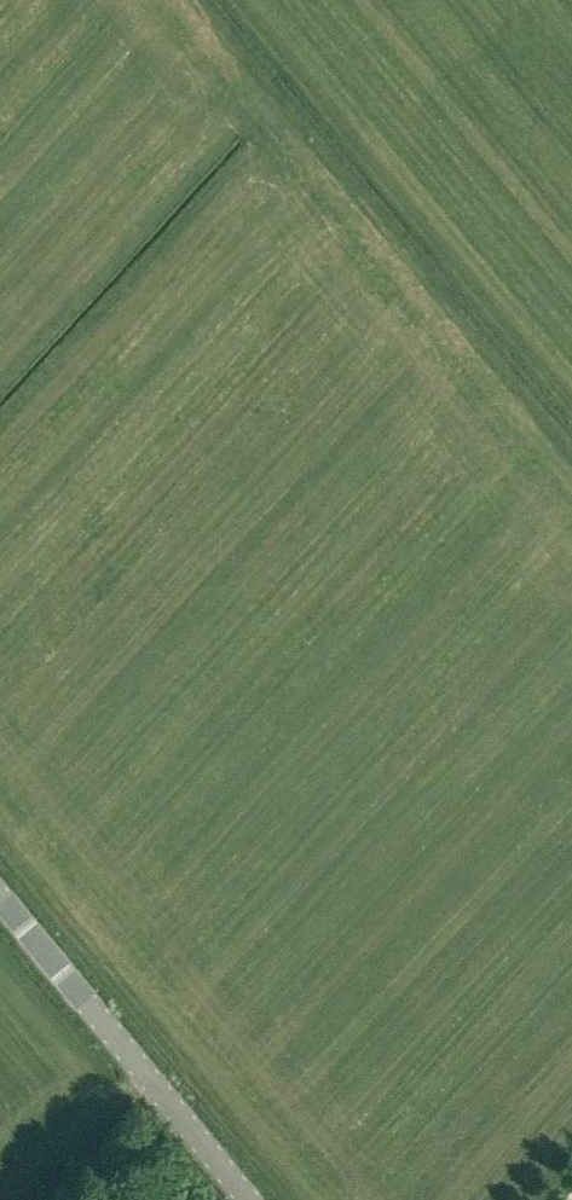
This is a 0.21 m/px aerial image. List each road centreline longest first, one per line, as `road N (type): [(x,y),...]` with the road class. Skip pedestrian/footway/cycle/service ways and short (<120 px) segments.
road 1 (unclassified): [(251,1199),(0,896)]

